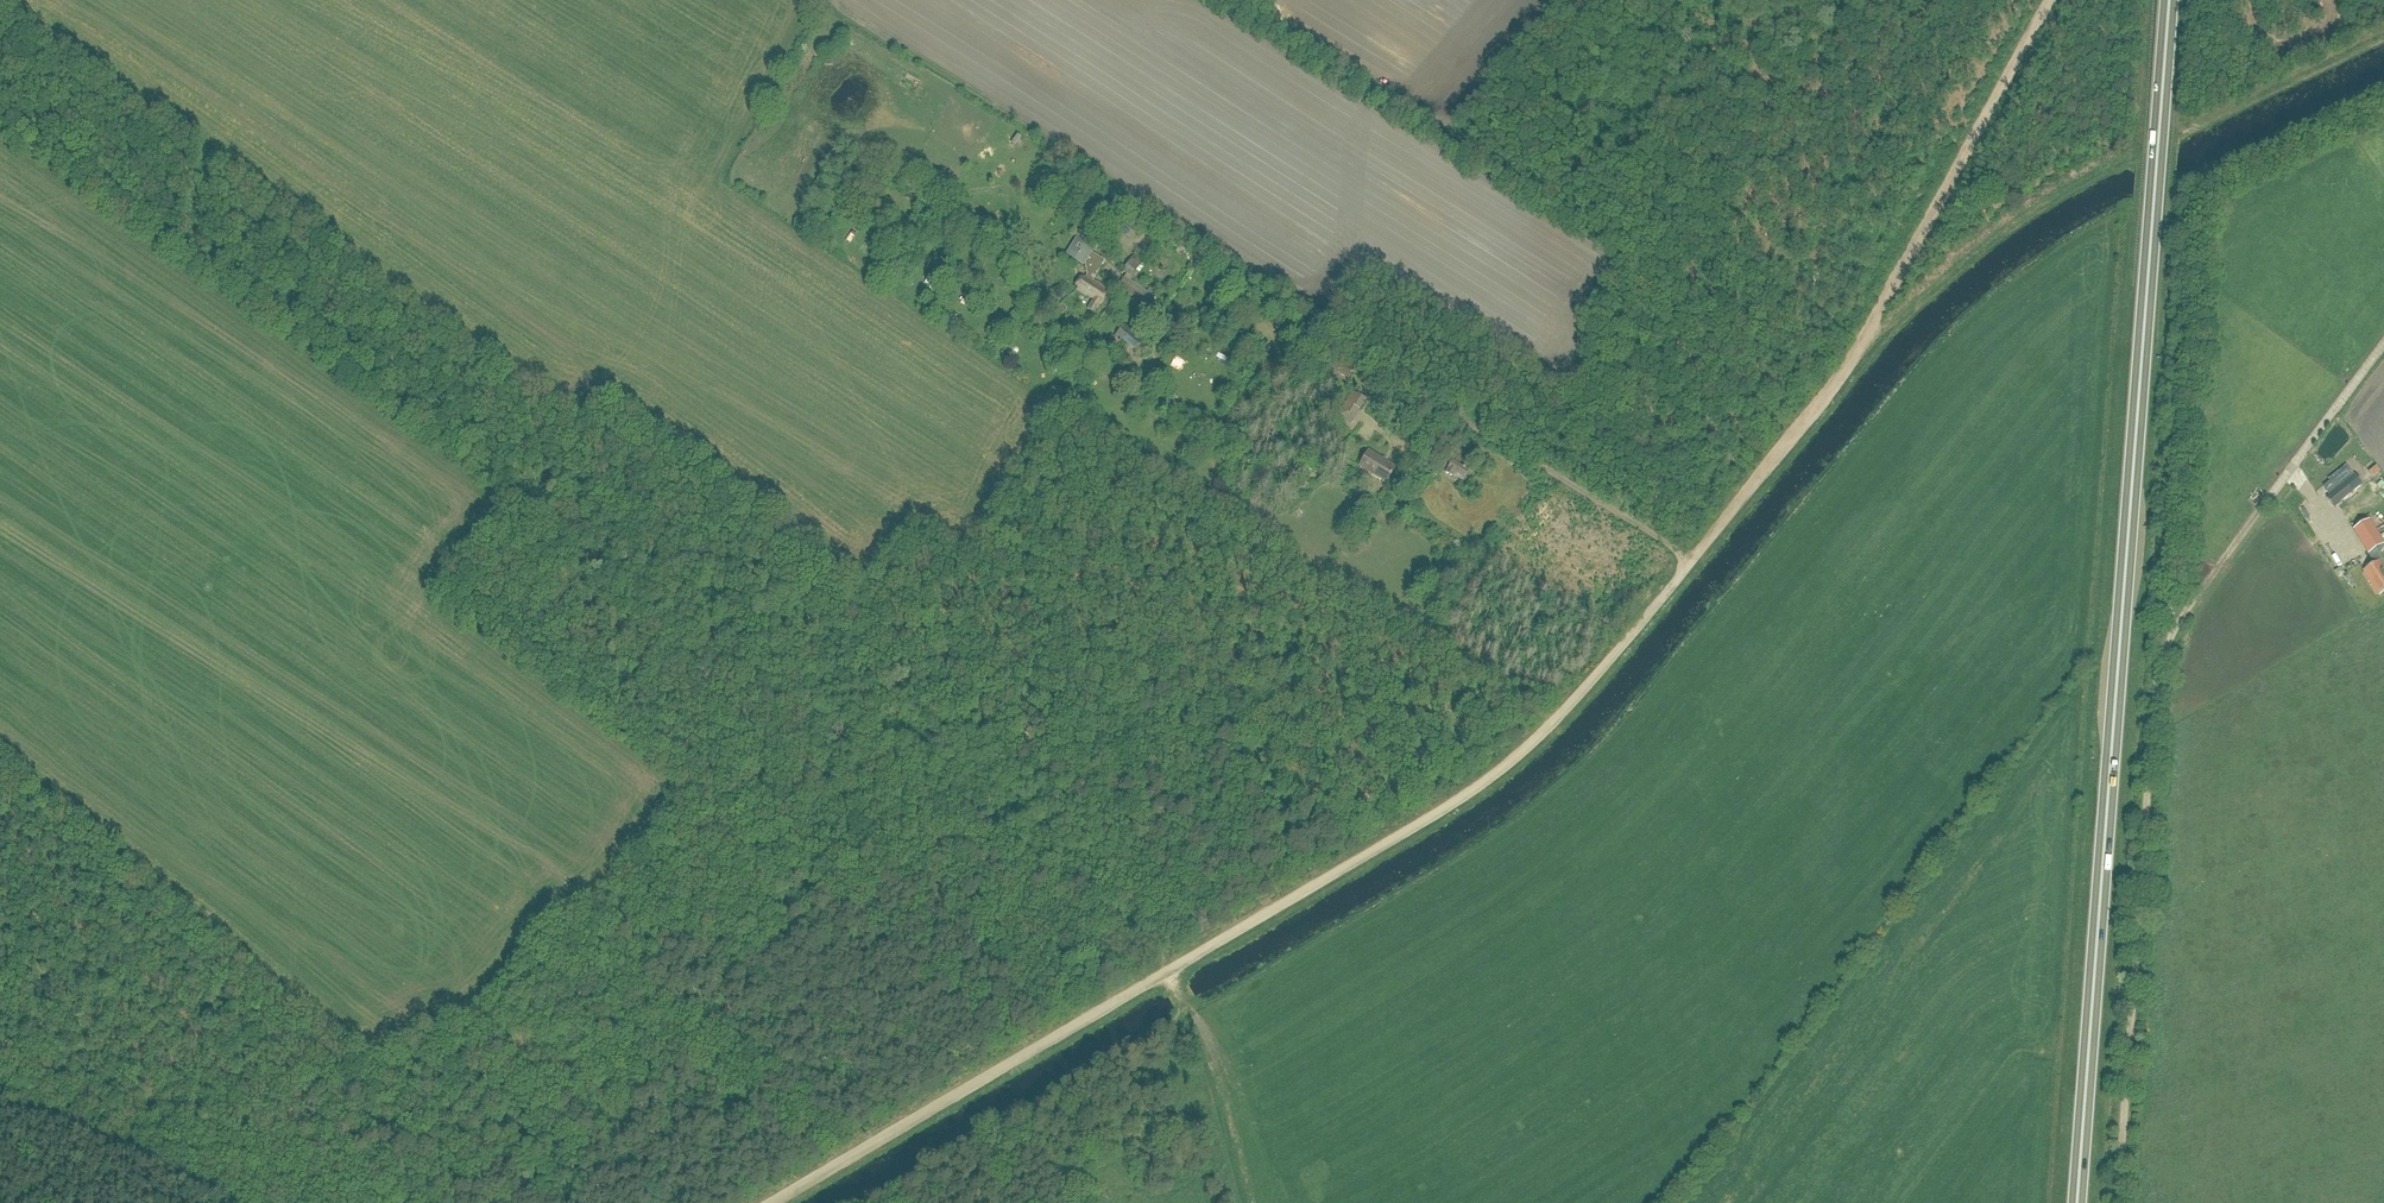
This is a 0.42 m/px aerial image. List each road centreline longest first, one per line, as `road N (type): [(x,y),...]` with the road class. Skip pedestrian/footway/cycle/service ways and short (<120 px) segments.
road 1 (trunk): [(2076,1202),(2171,0)]
road 2 (track): [(1690,562),(1466,427),(1423,387),(1125,193)]
road 3 (track): [(1690,562),(1856,352),(2050,0)]
road 4 (track): [(1174,967),(1427,820),(1518,756),(1690,562)]
road 5 (track): [(2172,633),(2155,694),(2117,1202)]
road 6 (track): [(770,1202),(1174,967)]
road 7 (track): [(1125,193),(831,0)]
road 8 (track): [(1865,338),(2032,213),(2127,161)]
road 9 (track): [(1553,723),(1502,681),(1495,628),(1411,521)]
road 10 (unclassified): [(2383,347),(2266,502)]
road 11 (track): [(2266,502),(2172,633)]

